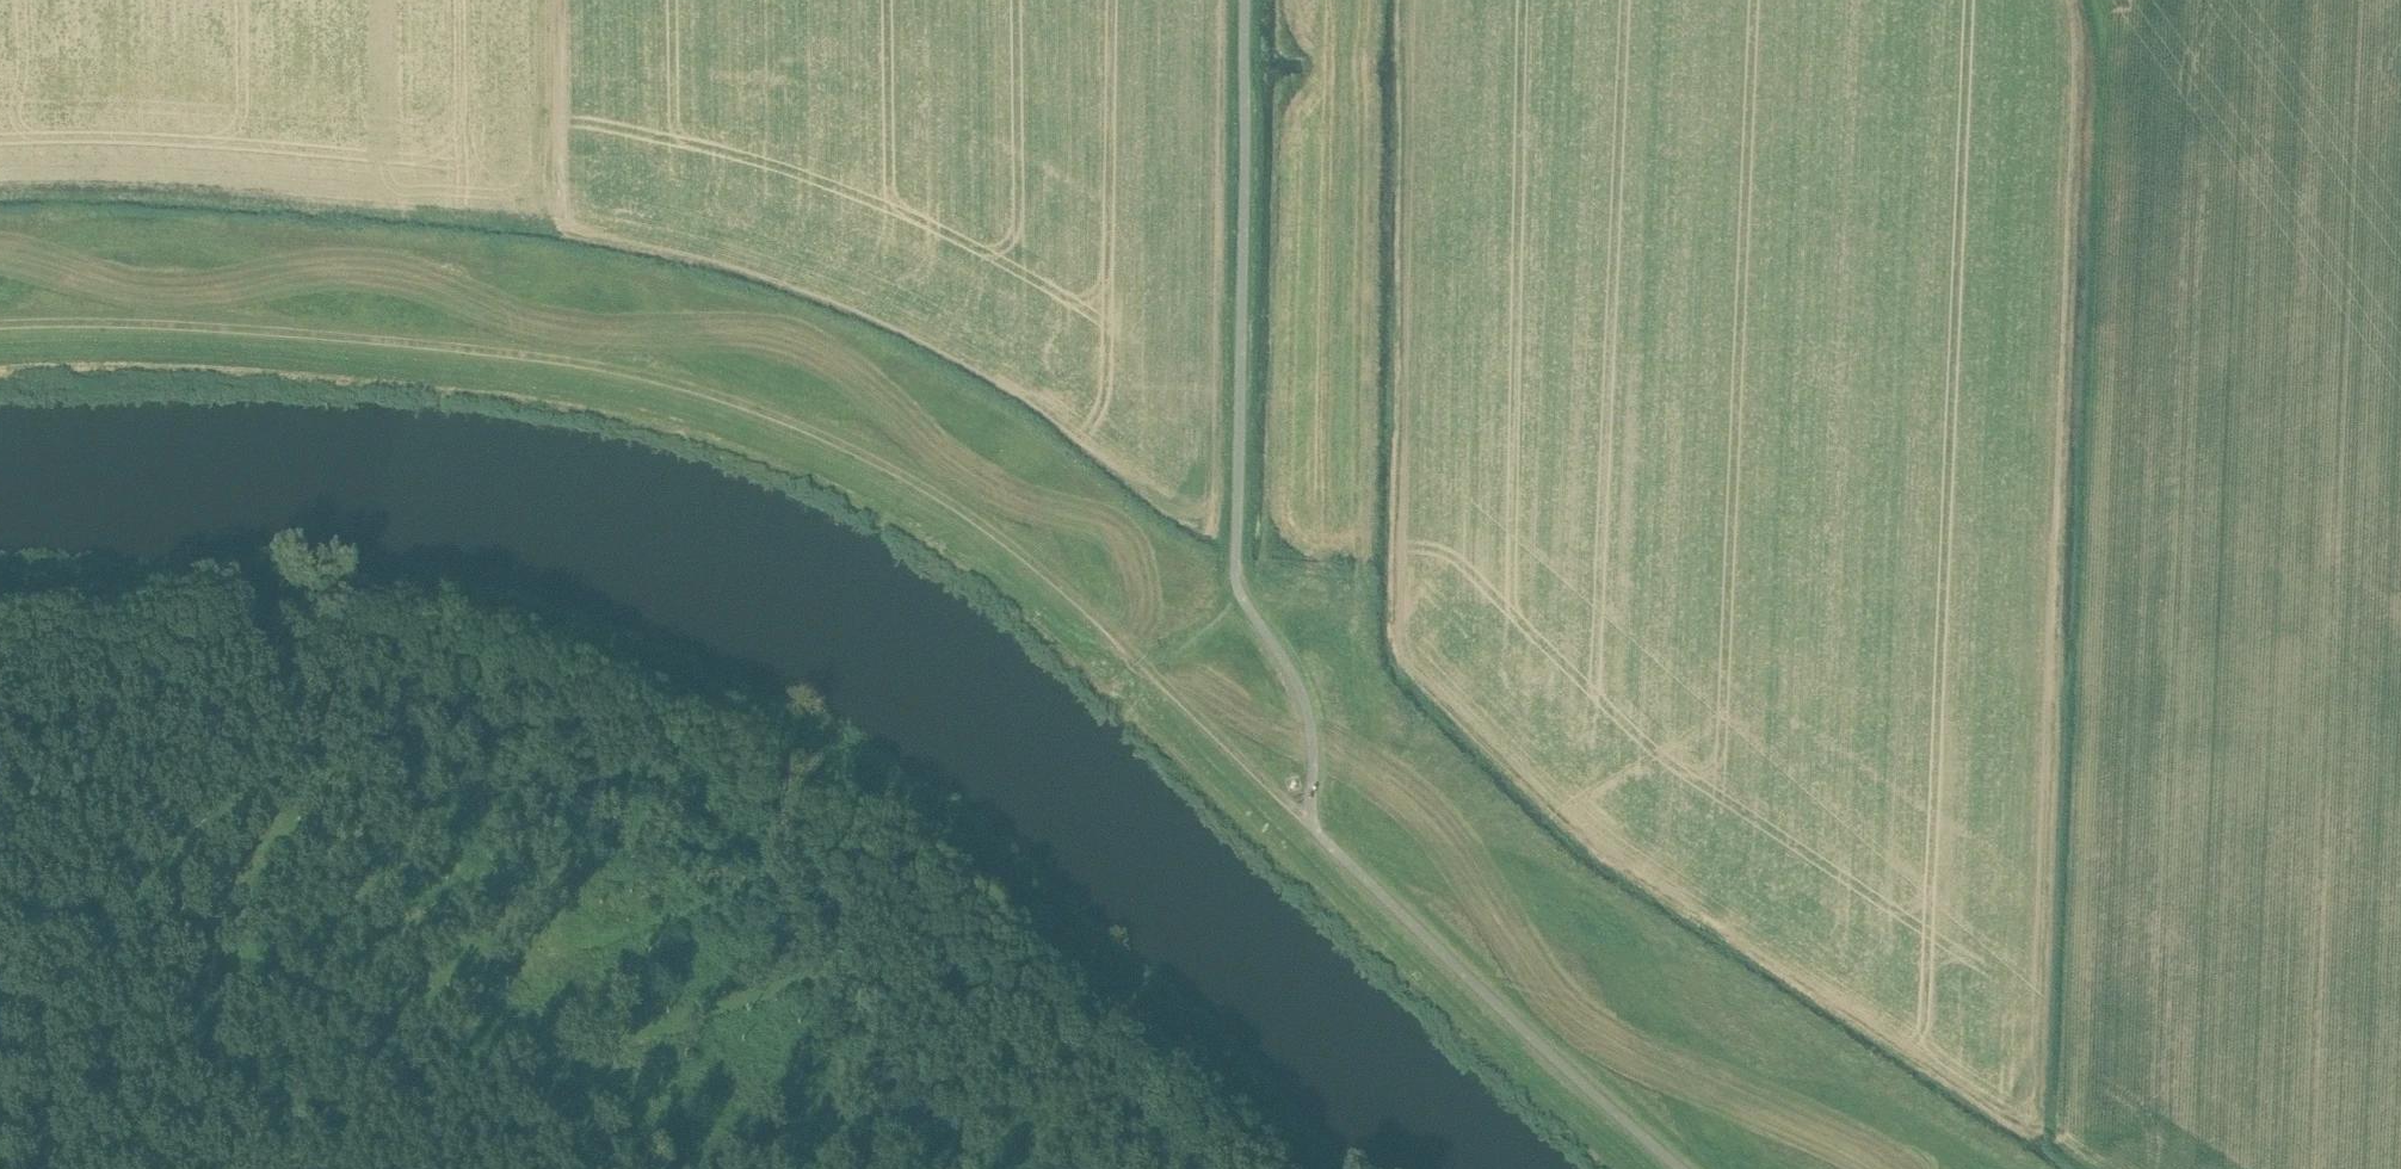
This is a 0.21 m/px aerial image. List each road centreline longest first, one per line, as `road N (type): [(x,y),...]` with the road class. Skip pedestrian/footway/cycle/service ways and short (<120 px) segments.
road 1 (track): [(1312,820),(1125,664),(1015,545),(872,456),(742,403),(599,364),(408,340),(0,320)]

